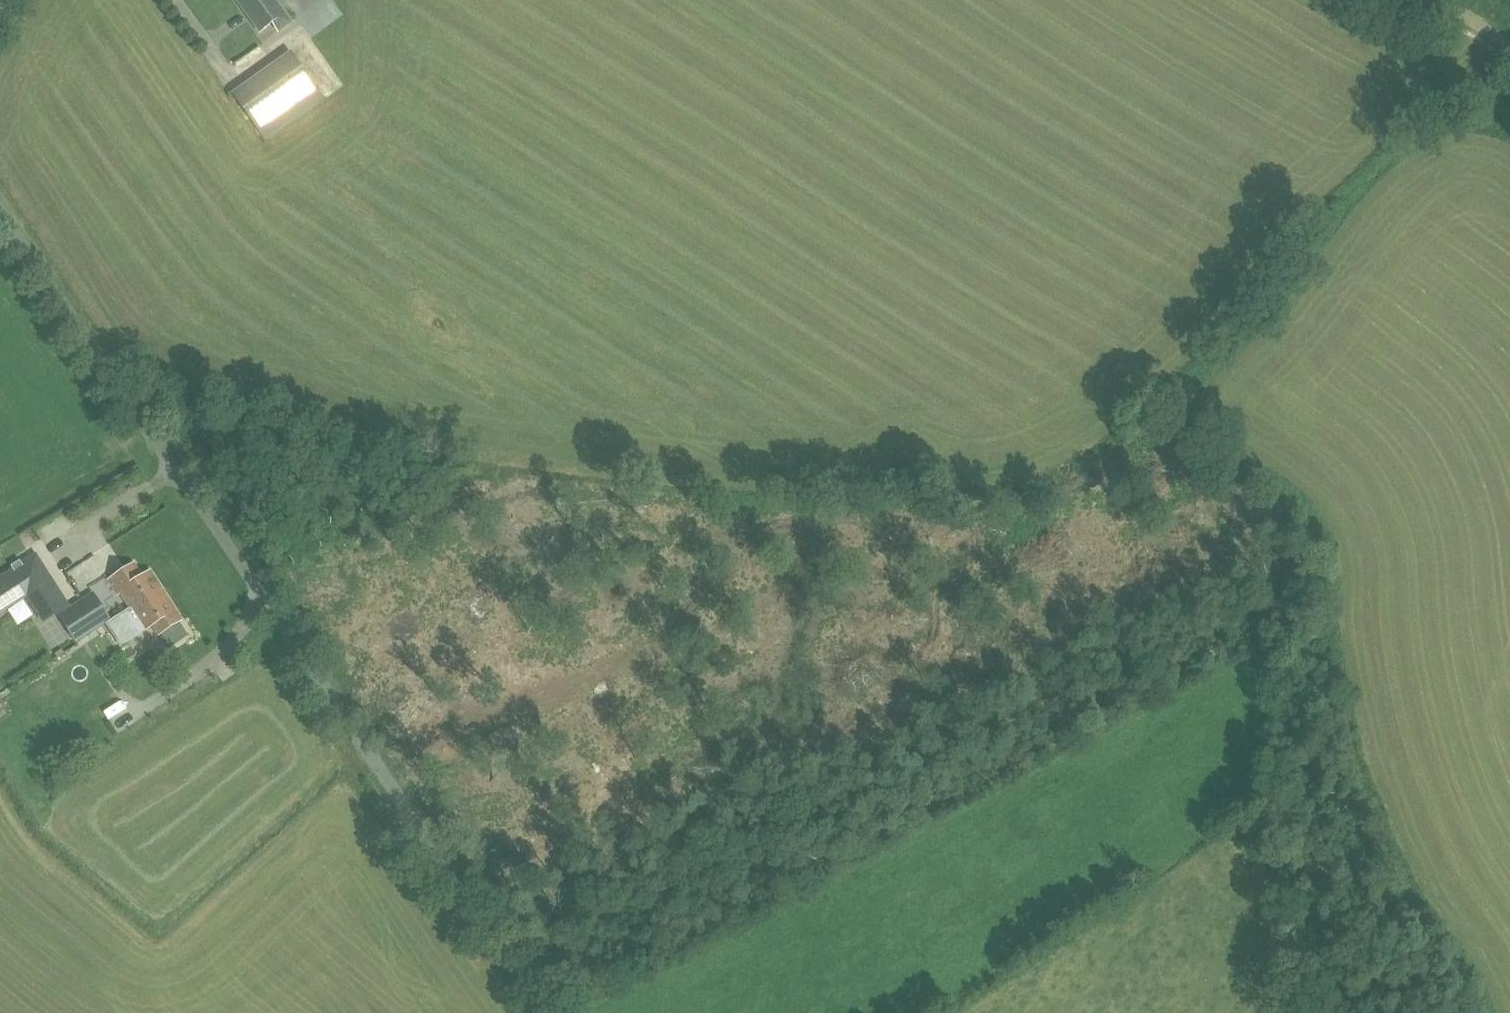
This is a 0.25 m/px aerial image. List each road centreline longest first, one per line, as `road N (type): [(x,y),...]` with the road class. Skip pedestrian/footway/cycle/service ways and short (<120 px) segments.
road 1 (unclassified): [(552,1012),(0,211)]

